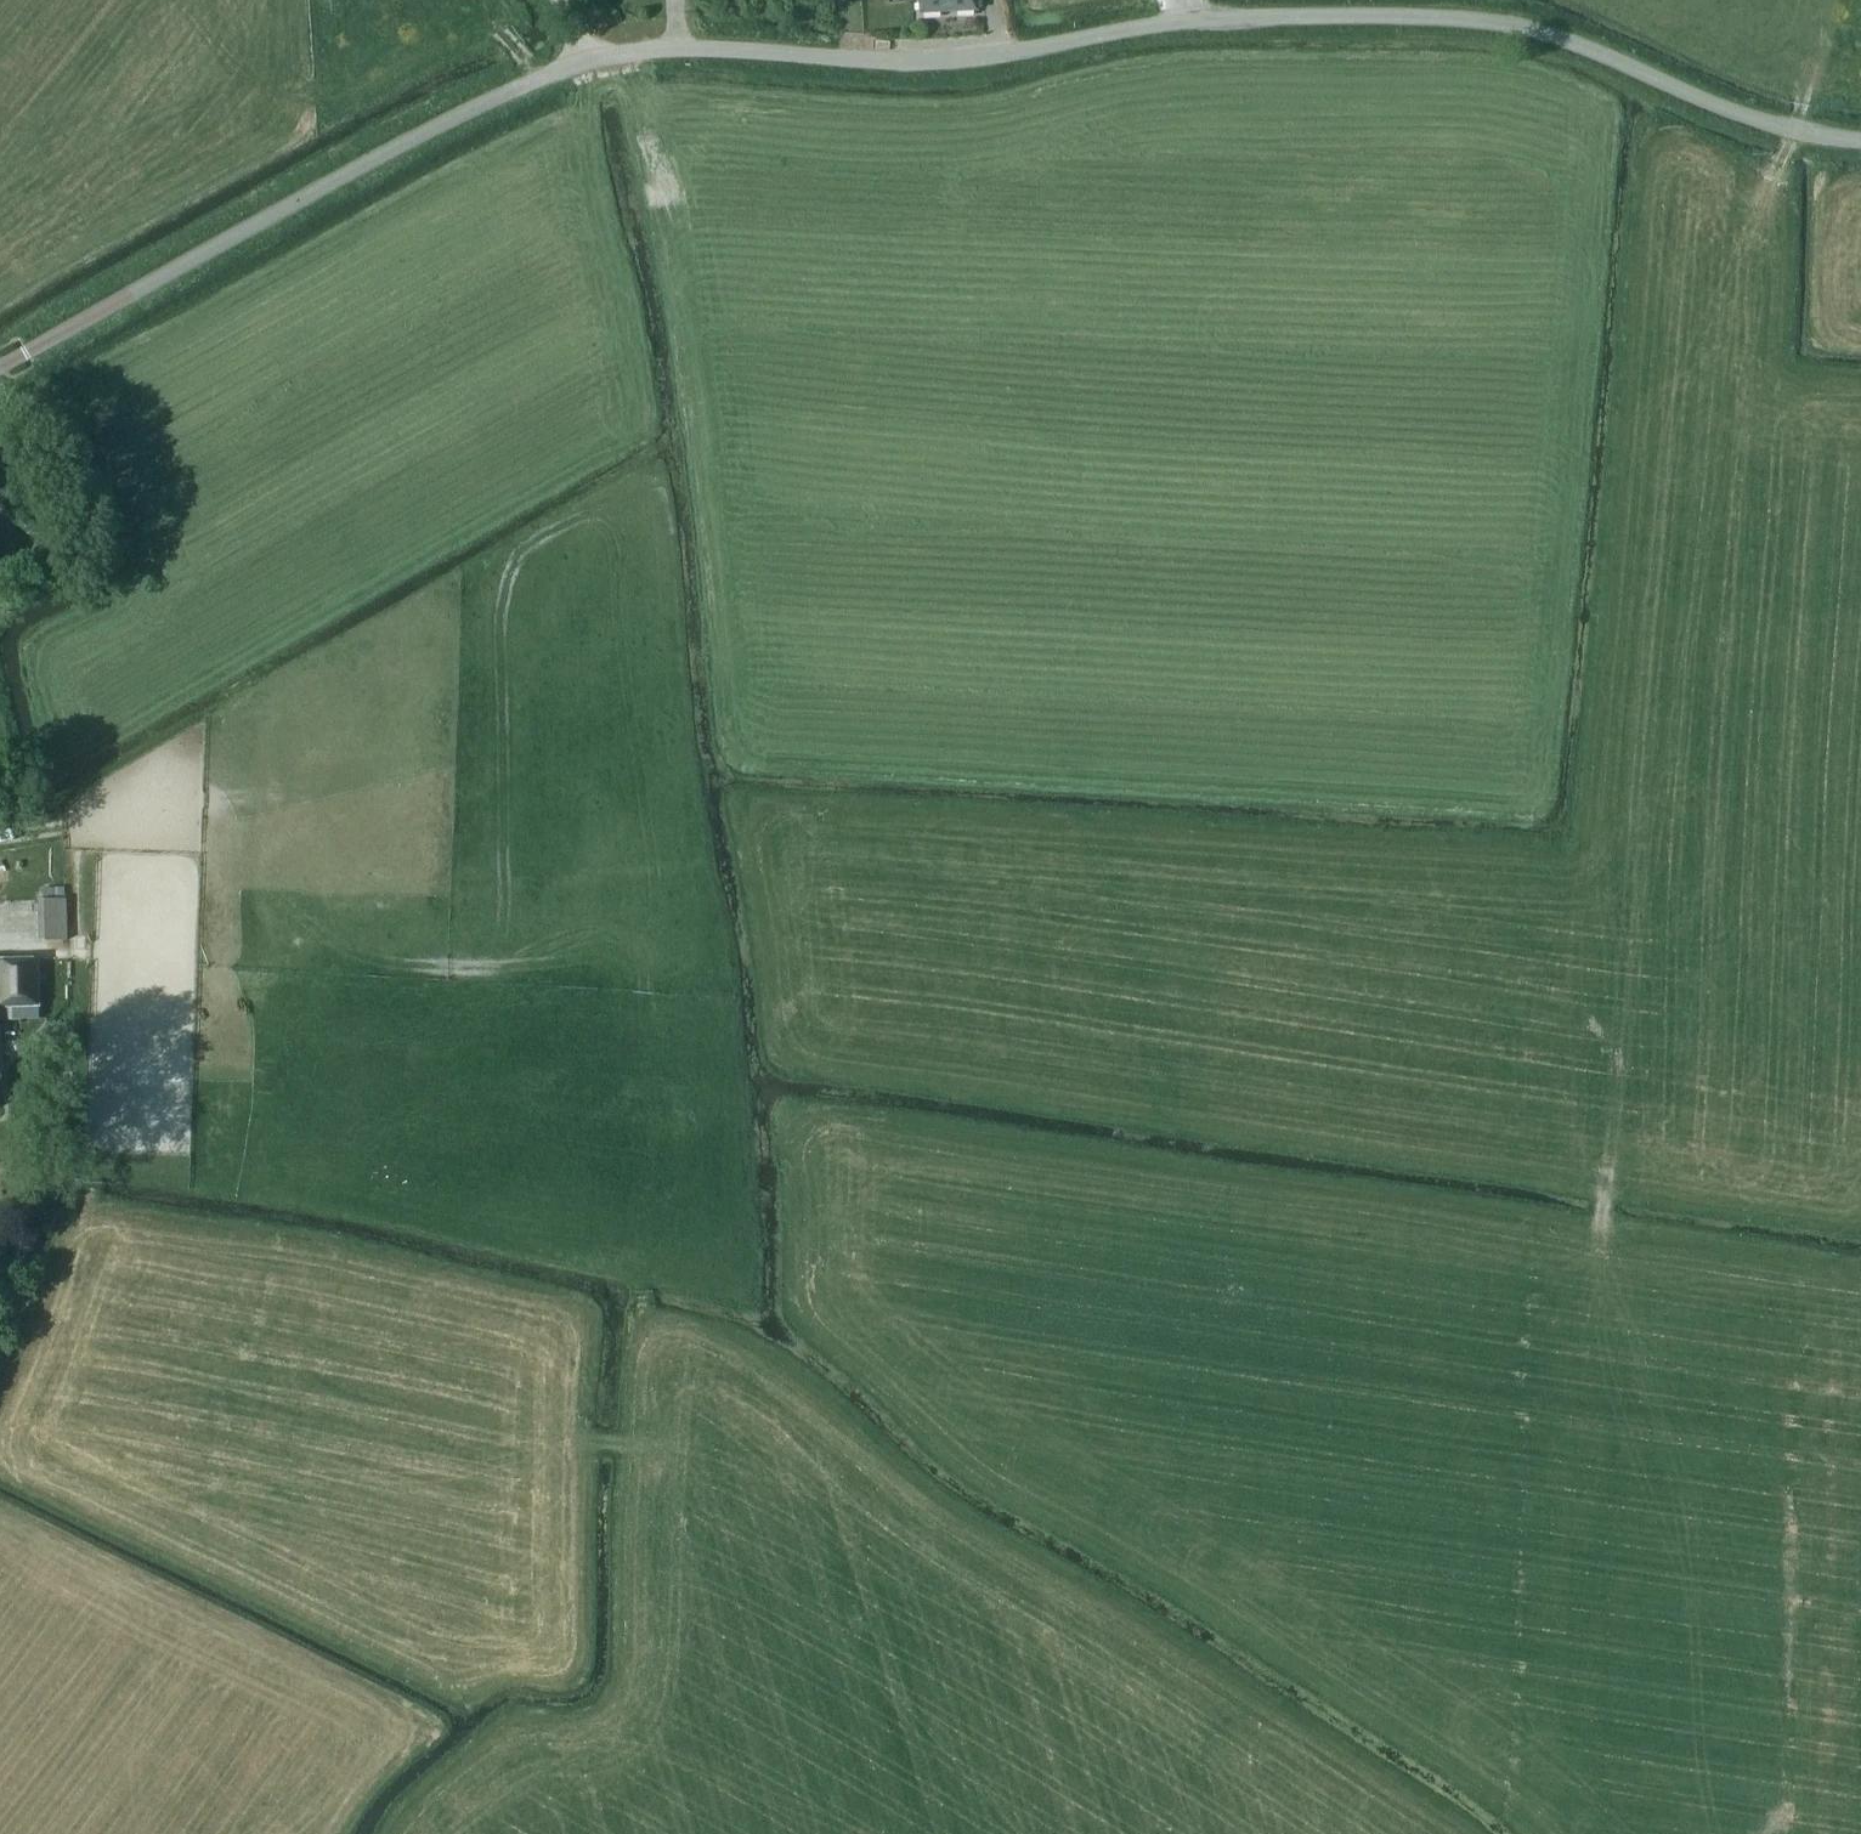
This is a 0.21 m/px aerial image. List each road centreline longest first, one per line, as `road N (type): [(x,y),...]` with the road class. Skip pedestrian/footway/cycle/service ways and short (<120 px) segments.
road 1 (unclassified): [(1860,139),(1770,122),(1552,33),(1470,18),(1189,19),(945,59),(666,47),(601,55),(477,105),(26,352)]

